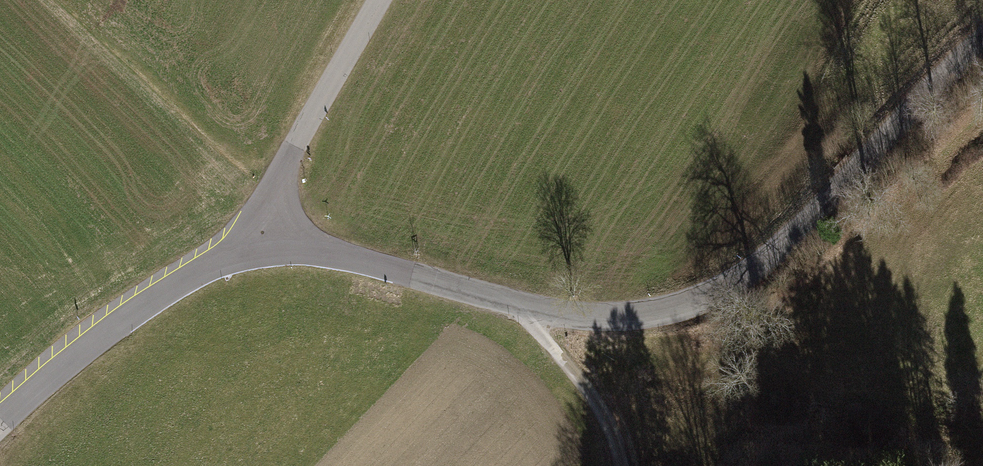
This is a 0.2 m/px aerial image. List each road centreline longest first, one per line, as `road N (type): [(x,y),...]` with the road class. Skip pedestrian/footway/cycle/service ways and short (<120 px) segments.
road 1 (tertiary): [(261,235),(527,309),(603,319),(658,312),(738,283),(982,40)]
road 2 (tertiary): [(261,235),(118,324),(0,423)]
road 3 (tertiary): [(382,0),(285,165),(261,235)]
road 4 (track): [(527,309),(610,428),(621,465)]

